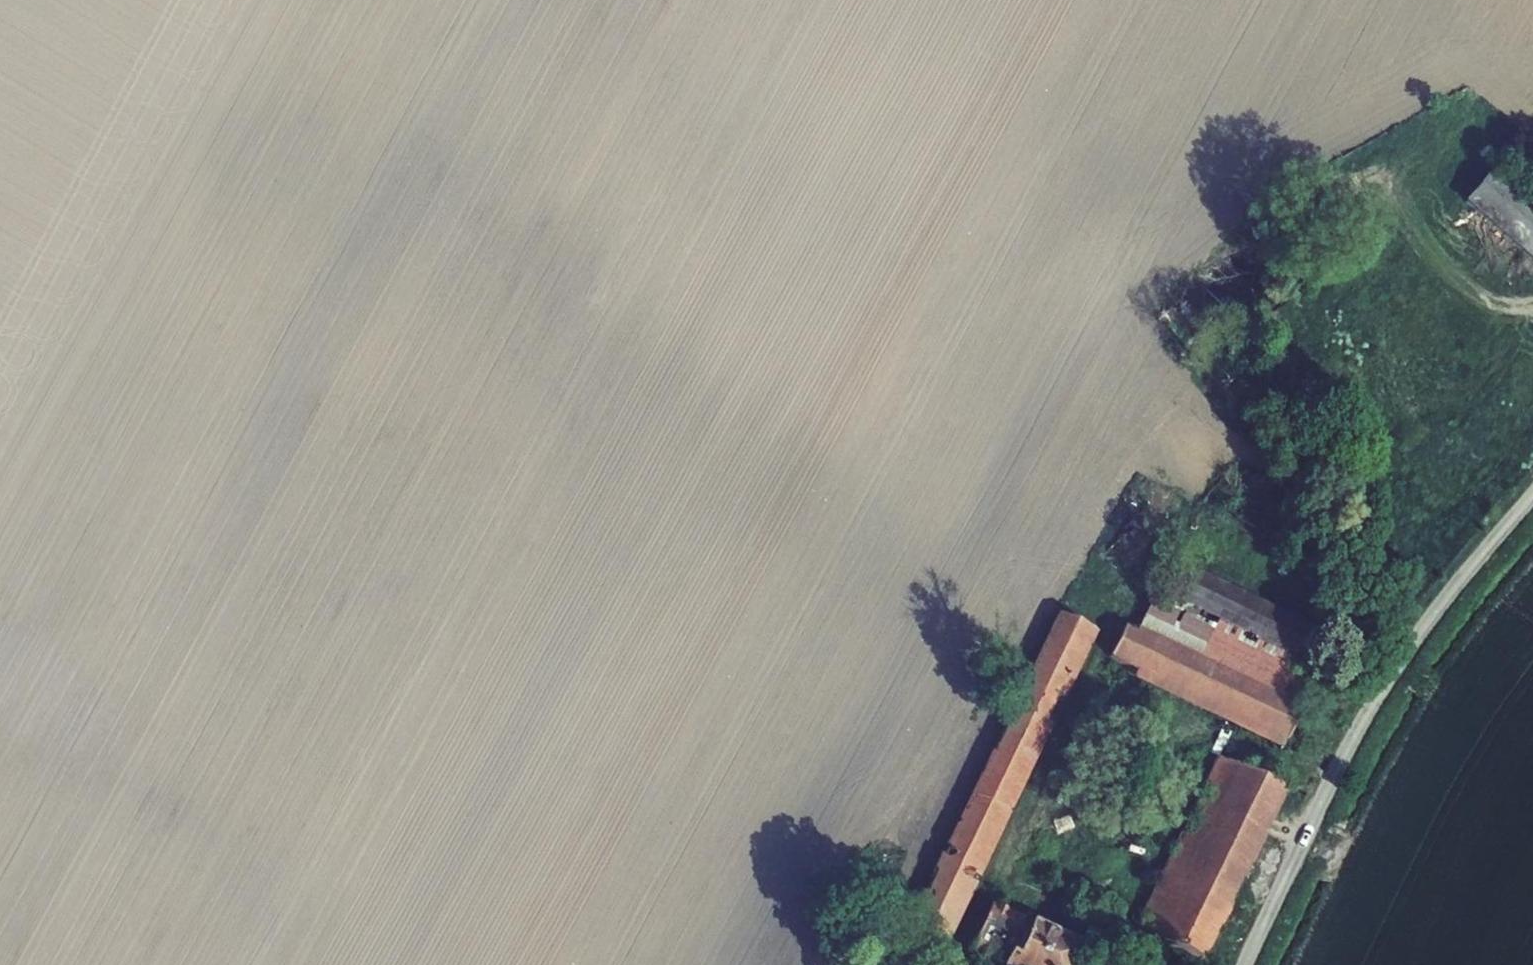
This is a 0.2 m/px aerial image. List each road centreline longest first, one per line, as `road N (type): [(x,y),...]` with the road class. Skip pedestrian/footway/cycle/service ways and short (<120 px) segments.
road 1 (unclassified): [(1243,964),(1385,682),(1532,496)]

